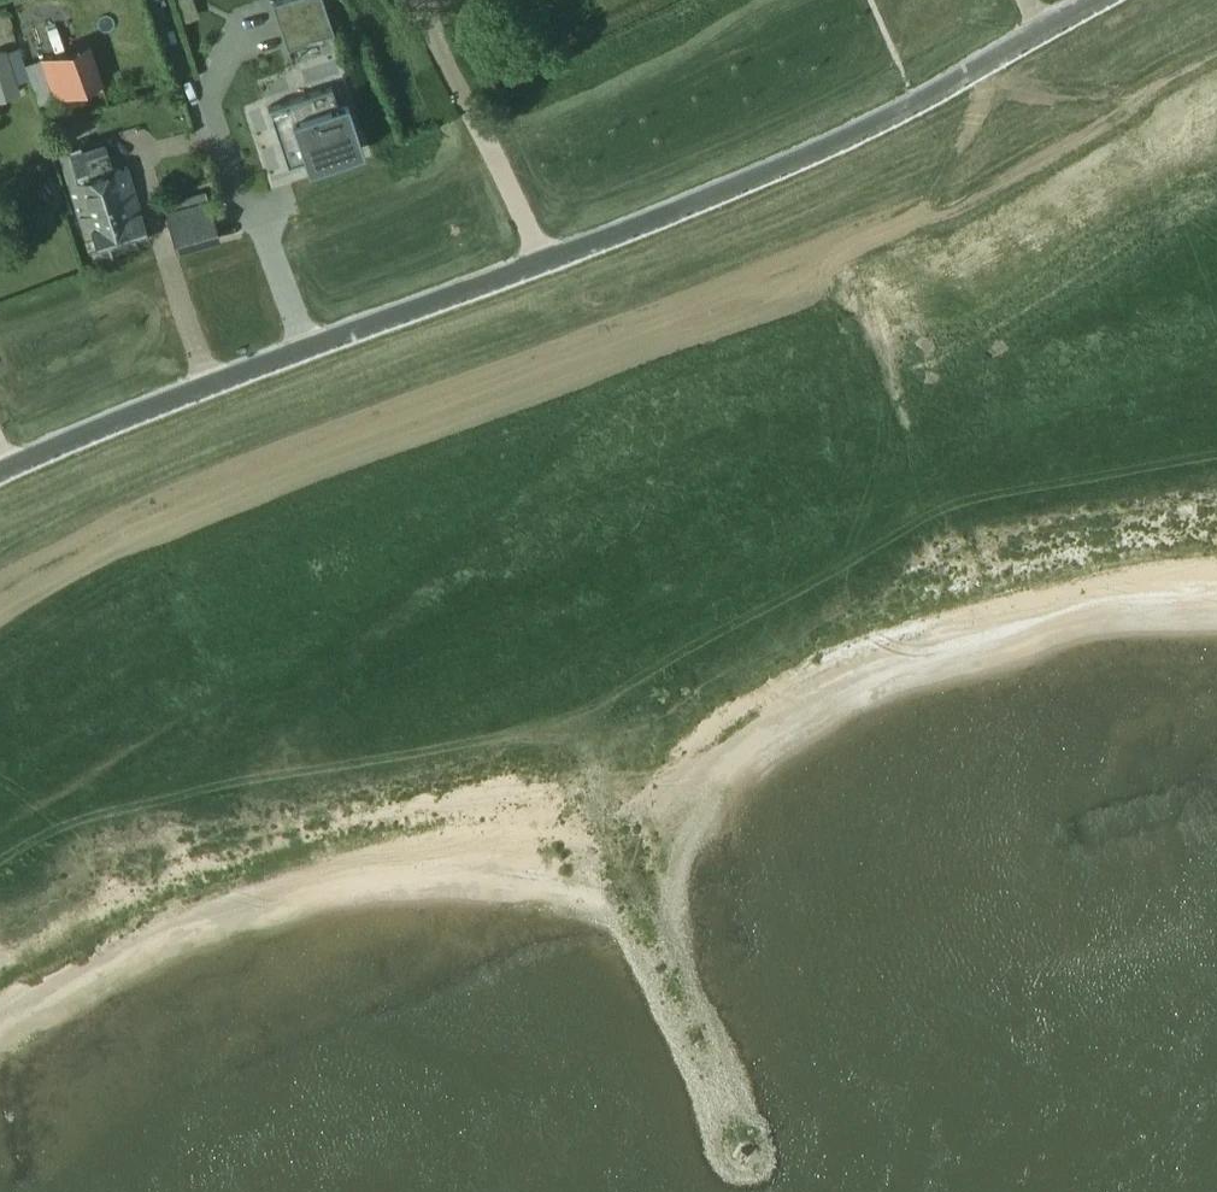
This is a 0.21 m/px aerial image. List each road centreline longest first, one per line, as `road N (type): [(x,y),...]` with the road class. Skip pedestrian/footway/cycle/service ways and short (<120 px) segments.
road 1 (unclassified): [(0,476),(783,172),(1114,0)]

